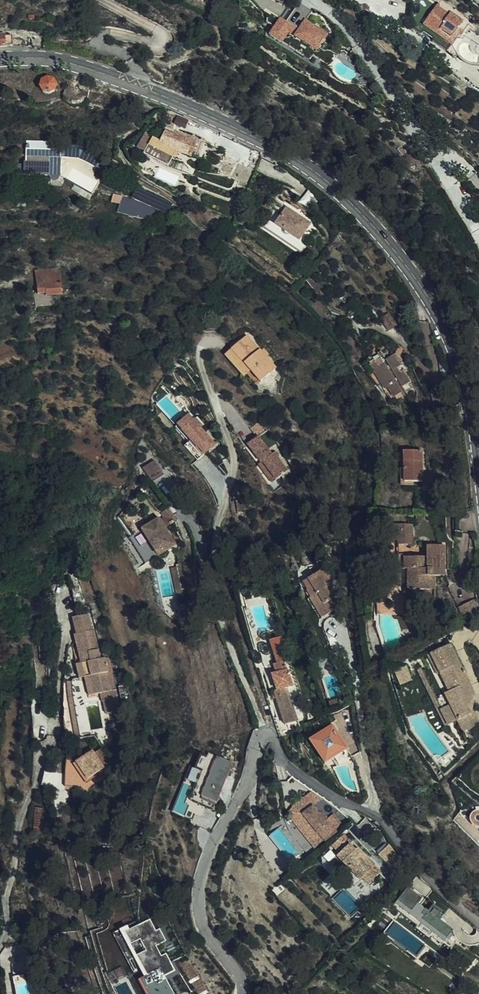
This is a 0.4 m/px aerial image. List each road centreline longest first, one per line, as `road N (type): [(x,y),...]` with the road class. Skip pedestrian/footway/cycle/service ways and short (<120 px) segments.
road 1 (secondary): [(0,59),(52,58),(132,85),(295,157),(335,186),(437,308),(469,393),(478,452)]

